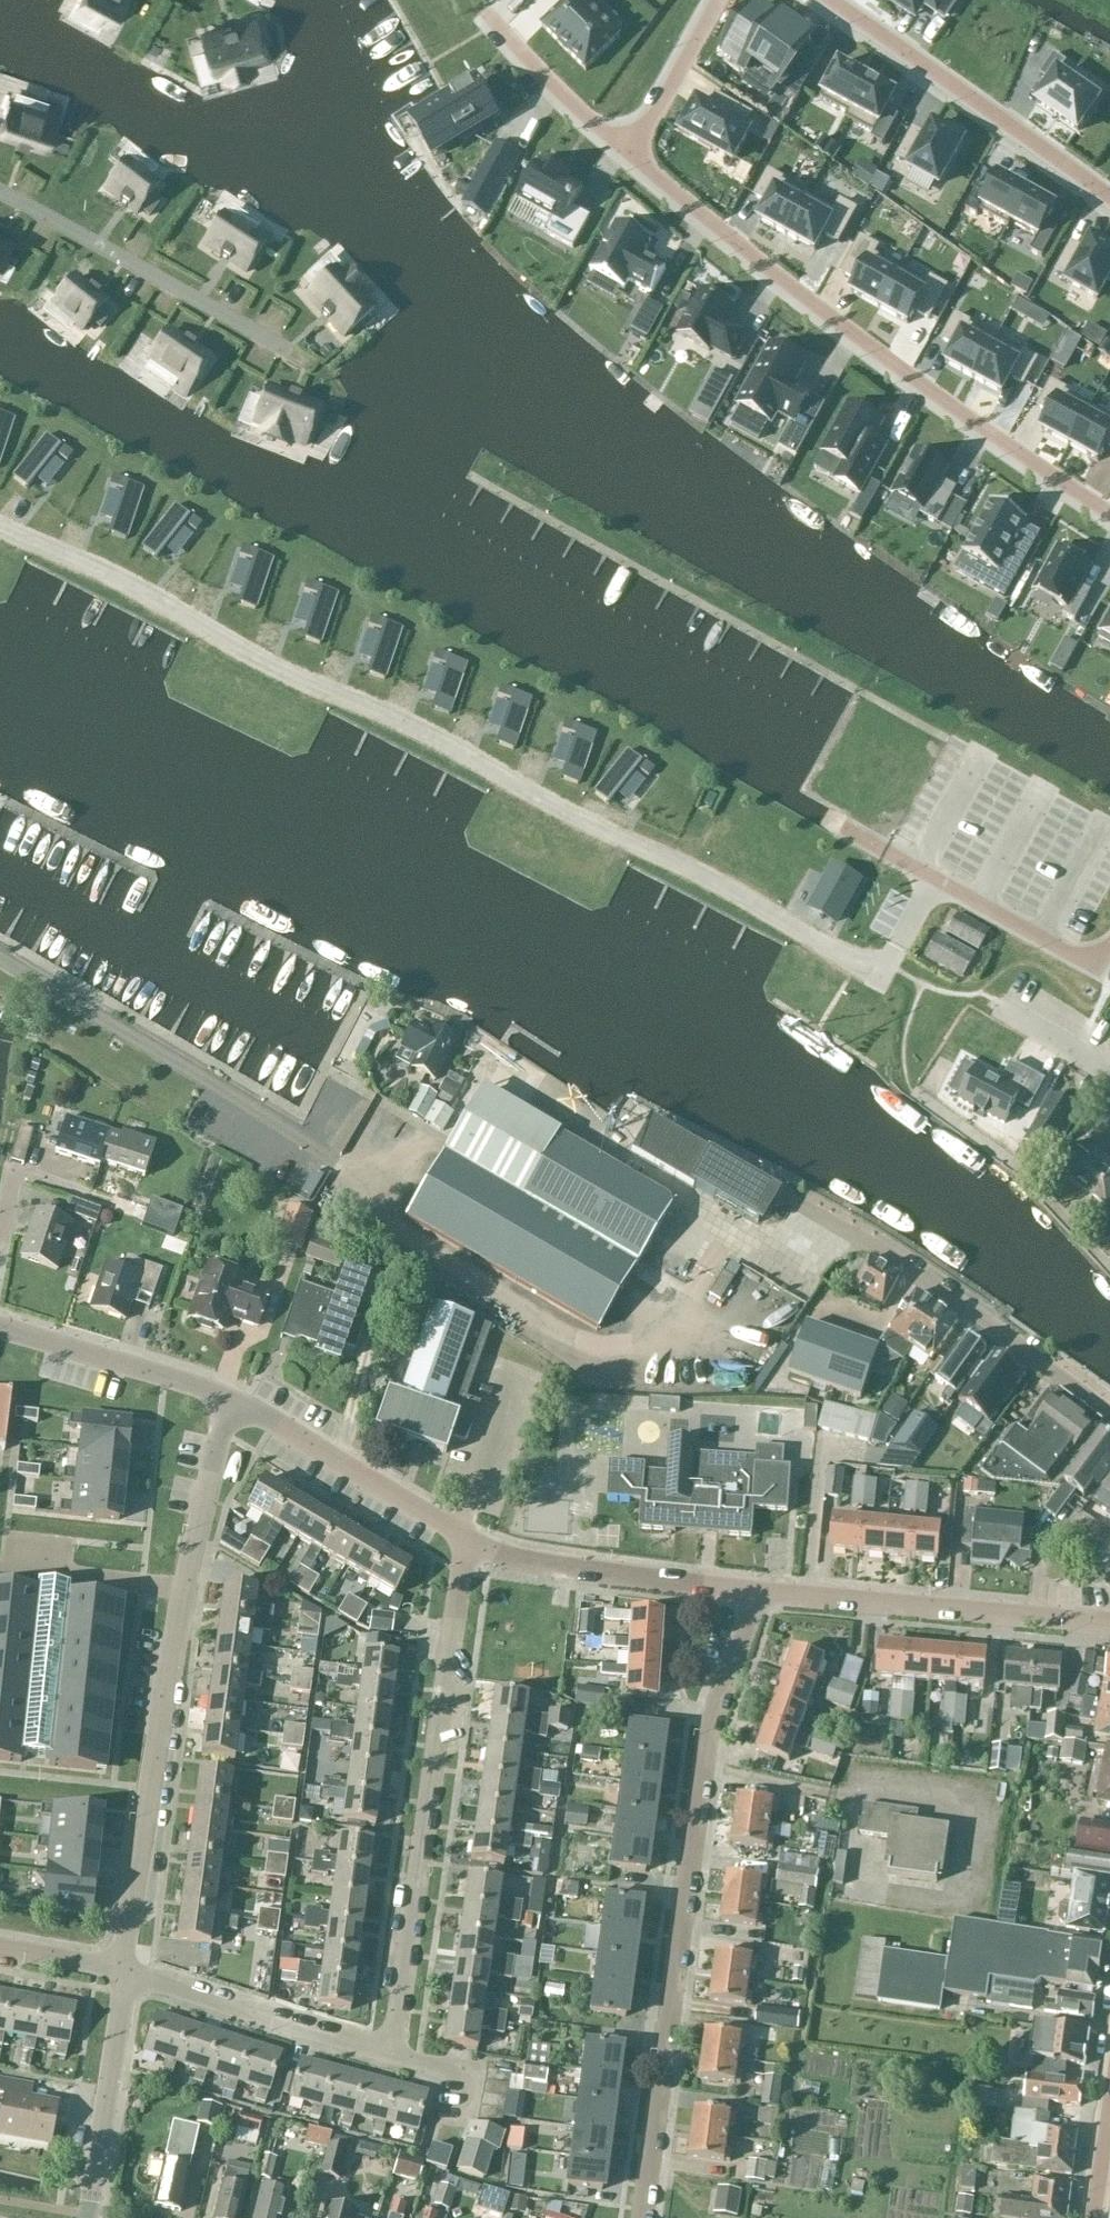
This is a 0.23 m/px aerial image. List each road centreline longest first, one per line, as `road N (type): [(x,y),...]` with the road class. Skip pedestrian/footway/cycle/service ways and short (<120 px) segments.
road 1 (residential): [(641,2217),(706,1746),(754,1590)]
road 2 (residential): [(1109,517),(865,351),(629,155)]
road 3 (residential): [(391,2057),(465,1536)]
road 4 (residential): [(115,1969),(183,1587)]
road 5 (residential): [(1109,1626),(754,1590)]
road 6 (unclassified): [(1109,1415),(983,1318),(823,1216)]
road 7 (residential): [(1109,200),(832,0)]
road 8 (residential): [(296,352),(0,188)]
road 9 (residential): [(878,979),(936,881),(1099,966),(1109,950)]
road 10 (residential): [(754,1590),(500,1556),(465,1536)]
road 11 (residential): [(465,1536),(225,1401)]
road 12 (residential): [(391,2057),(129,1974)]
road 13 (residential): [(89,2217),(129,1974)]
road 14 (residential): [(225,1401),(0,1328)]
road 15 (residential): [(183,1587),(225,1401)]
road 16 (residential): [(629,155),(550,90),(492,25)]
road 17 (residential): [(629,155),(716,0)]
road 18 (residential): [(183,1587),(12,1568)]
road 19 (residential): [(448,2136),(455,2073),(391,2057)]
road 20 (residential): [(1109,1073),(998,1009)]
road 21 (secondary): [(1092,2217),(1109,2093)]

